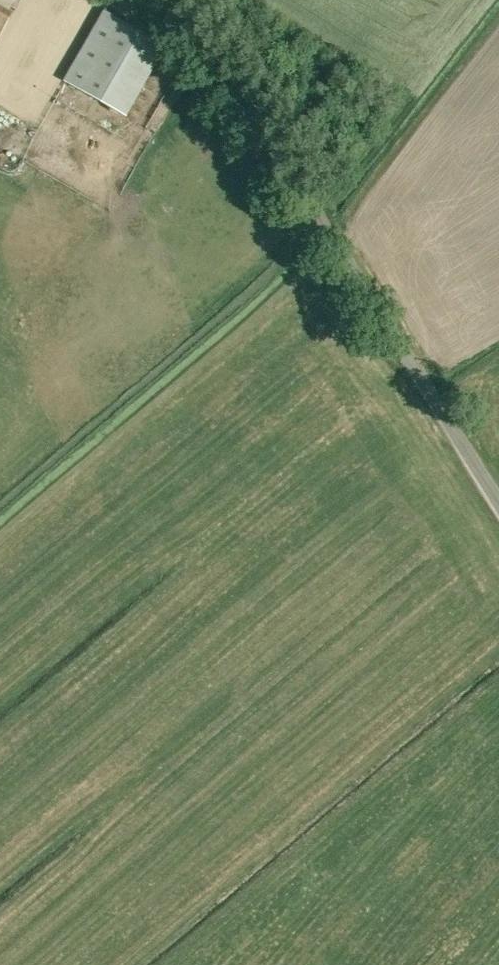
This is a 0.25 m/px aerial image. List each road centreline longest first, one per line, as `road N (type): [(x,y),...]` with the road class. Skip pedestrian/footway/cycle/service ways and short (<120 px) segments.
road 1 (unclassified): [(498,502),(264,126),(162,0)]

